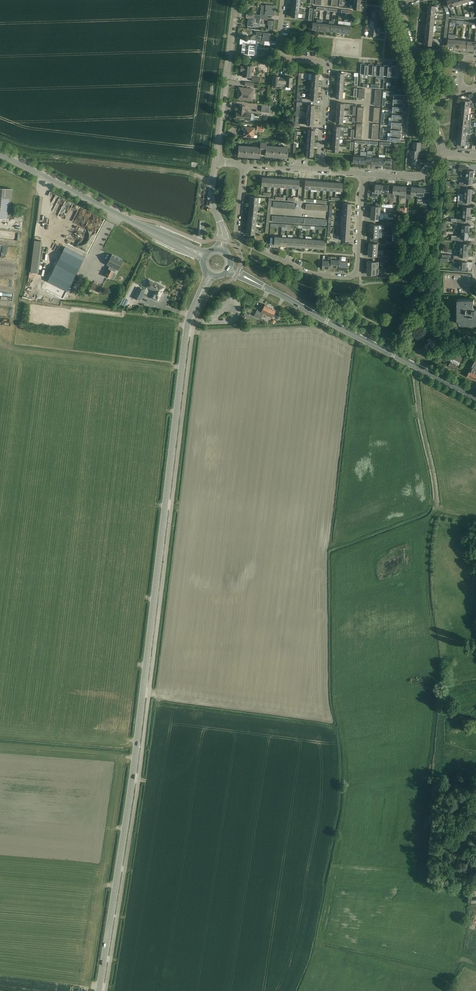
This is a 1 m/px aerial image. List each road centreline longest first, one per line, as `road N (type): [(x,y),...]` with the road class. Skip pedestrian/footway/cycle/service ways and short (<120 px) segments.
road 1 (secondary): [(100,990),(186,333),(200,295)]
road 2 (tertiary): [(475,396),(251,280)]
road 3 (residential): [(242,241),(310,274),(354,275),(364,174)]
road 4 (secondary): [(185,247),(0,154)]
road 5 (residential): [(320,168),(327,68),(281,53),(283,0)]
road 6 (residential): [(214,163),(236,0)]

